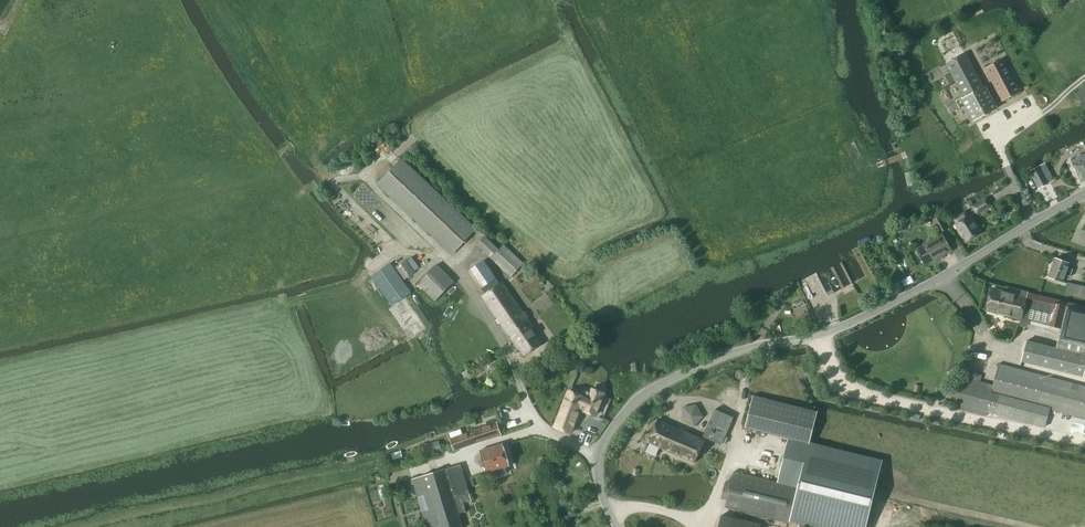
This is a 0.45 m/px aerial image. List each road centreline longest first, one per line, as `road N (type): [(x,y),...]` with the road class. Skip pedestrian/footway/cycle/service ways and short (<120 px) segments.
road 1 (tertiary): [(618,526),(597,466),(605,440),(637,400),(729,354),(857,320),(1084,194)]

